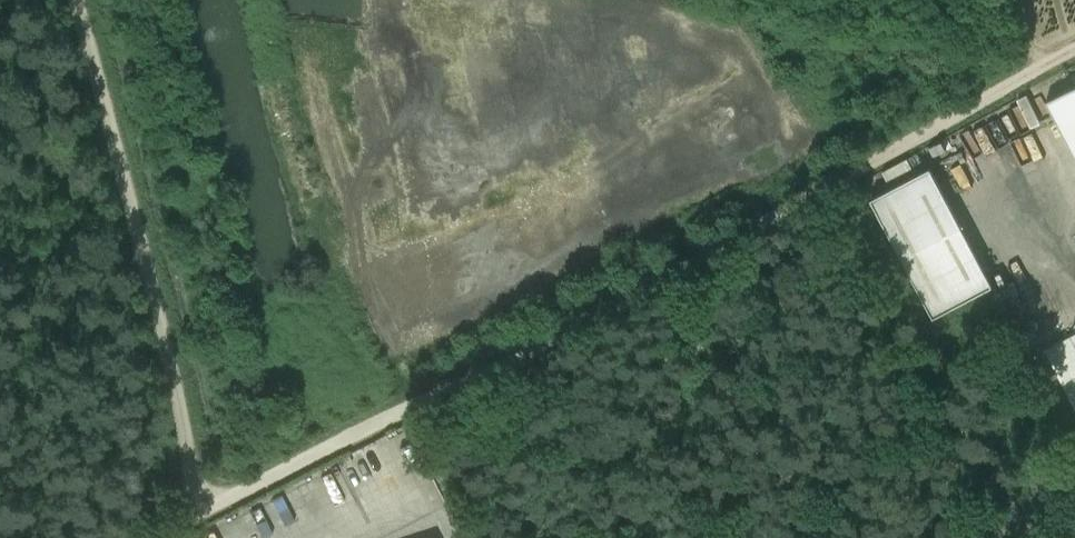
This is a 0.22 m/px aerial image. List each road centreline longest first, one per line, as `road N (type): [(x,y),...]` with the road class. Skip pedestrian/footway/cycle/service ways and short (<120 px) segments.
road 1 (track): [(1074,57),(204,511)]
road 2 (track): [(204,511),(80,0)]

